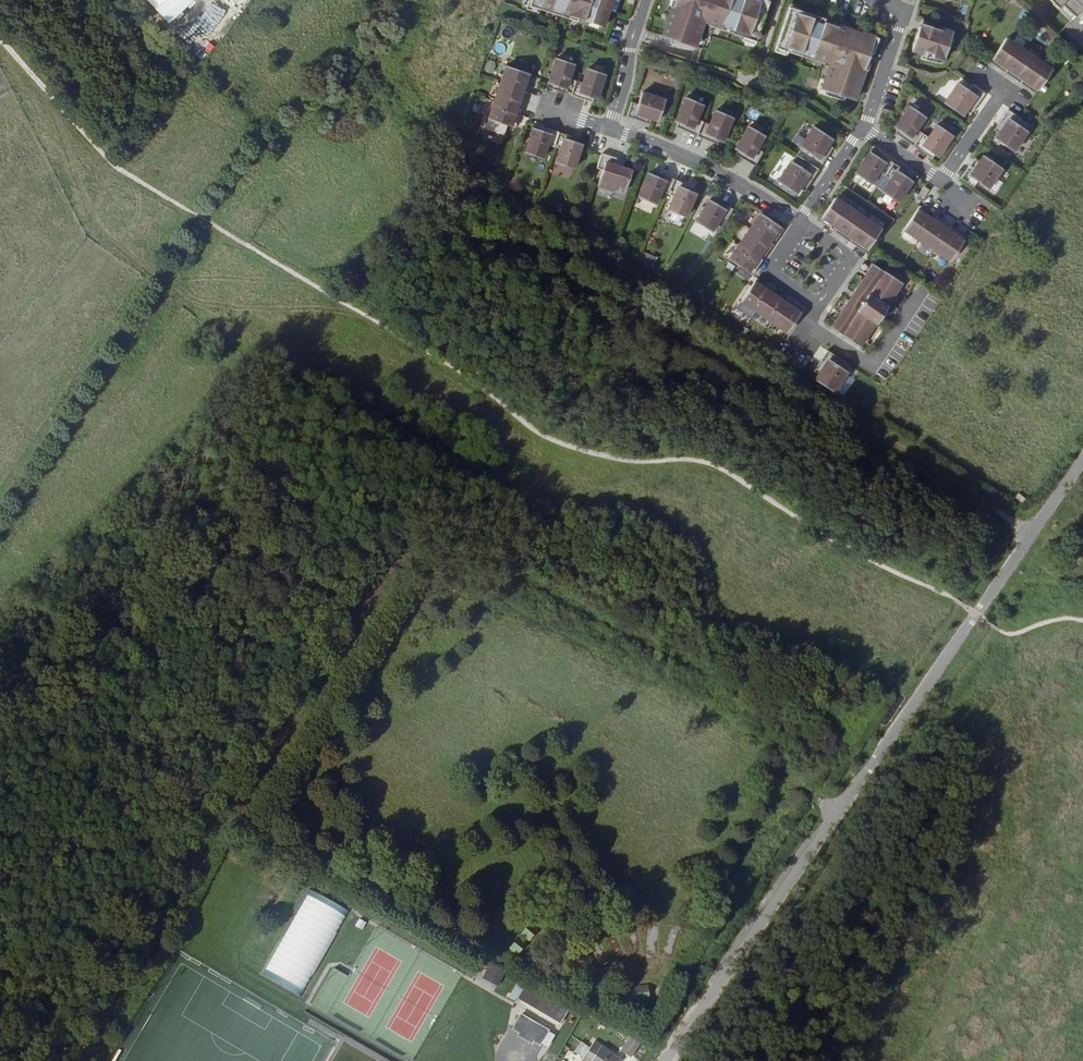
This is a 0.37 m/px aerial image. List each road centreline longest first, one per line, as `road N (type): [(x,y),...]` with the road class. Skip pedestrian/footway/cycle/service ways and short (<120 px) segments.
road 1 (unclassified): [(1082,464),(664,1060)]
road 2 (track): [(193,212),(114,166),(0,37)]
road 3 (residential): [(610,128),(710,166),(800,221)]
road 4 (residential): [(912,289),(865,357),(813,324),(822,304)]
road 5 (residential): [(862,129),(904,8),(878,0)]
road 6 (residential): [(644,0),(610,128)]

